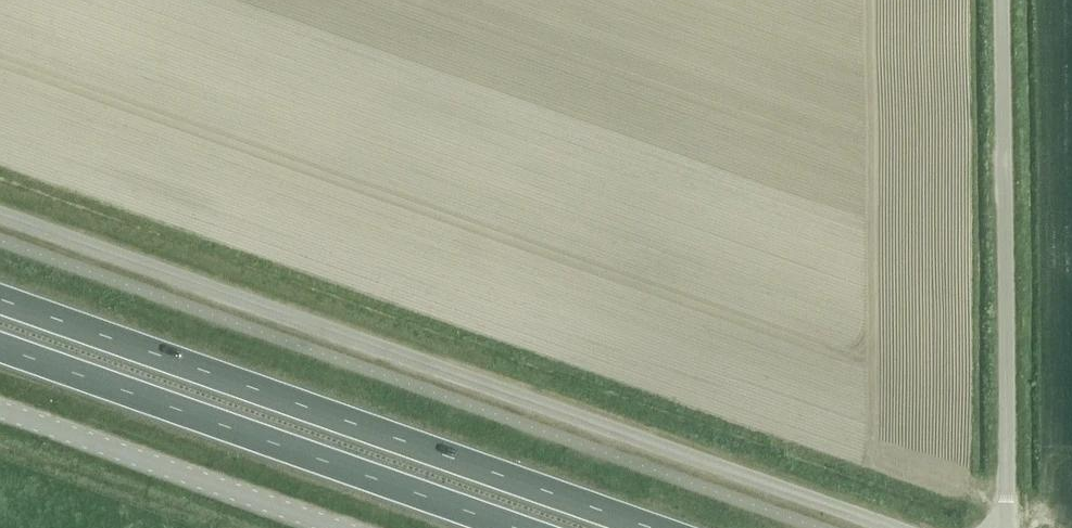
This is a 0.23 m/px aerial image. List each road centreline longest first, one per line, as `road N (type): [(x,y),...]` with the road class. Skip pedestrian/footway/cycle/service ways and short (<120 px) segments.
road 1 (unclassified): [(898,527),(0,213)]
road 2 (trunk): [(665,527),(0,291)]
road 3 (trunk): [(0,346),(516,527)]
road 4 (unclassified): [(1005,527),(998,0)]
road 5 (unclassified): [(0,416),(325,527)]

